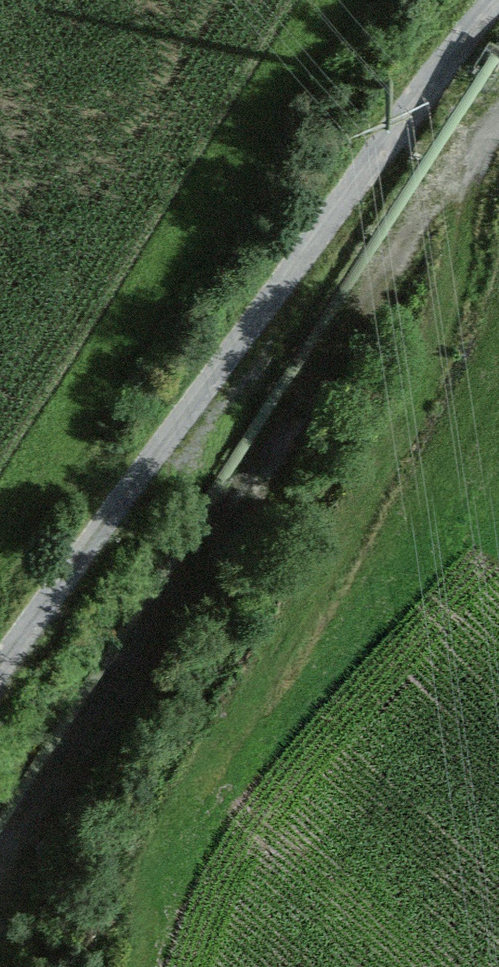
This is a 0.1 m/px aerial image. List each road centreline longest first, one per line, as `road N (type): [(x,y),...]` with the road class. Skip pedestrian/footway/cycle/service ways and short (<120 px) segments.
road 1 (track): [(498,120),(413,227),(180,610),(39,807),(0,892)]
road 2 (track): [(0,668),(360,174),(498,0)]
road 3 (track): [(291,632),(423,387),(448,295),(468,156)]

